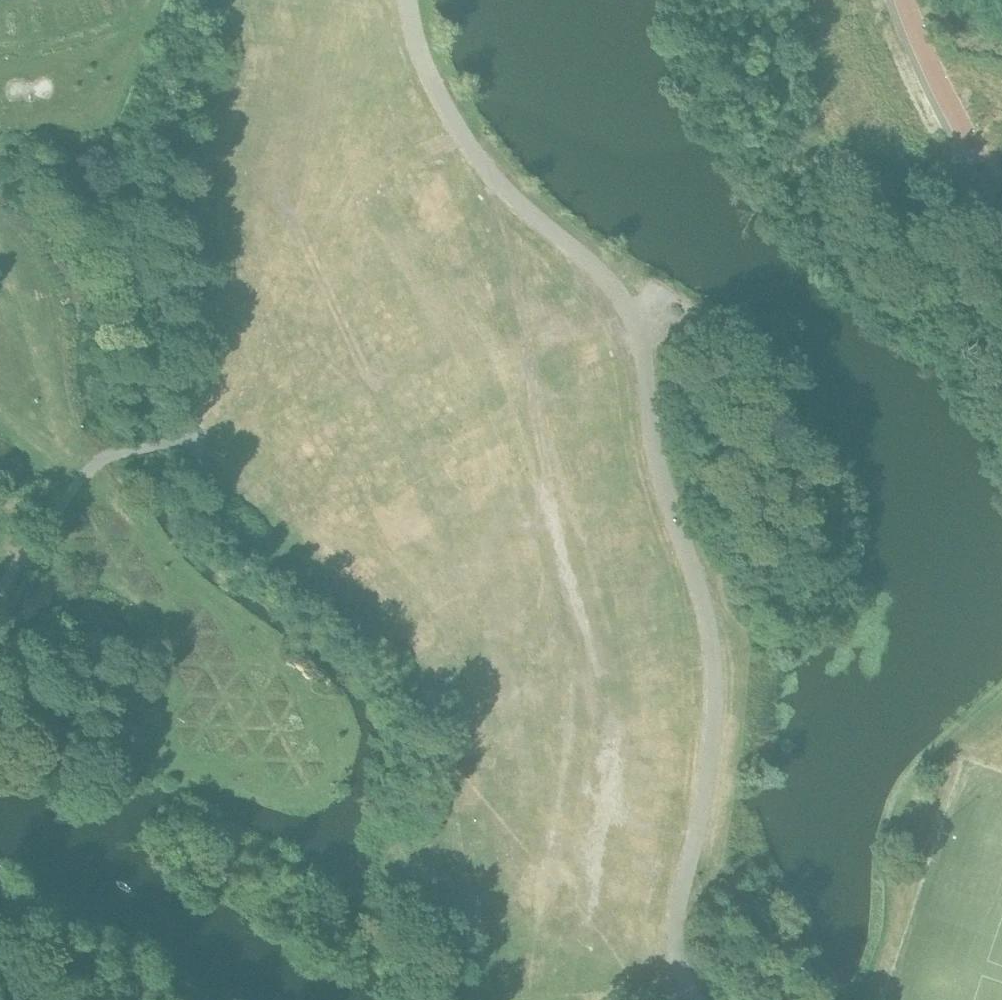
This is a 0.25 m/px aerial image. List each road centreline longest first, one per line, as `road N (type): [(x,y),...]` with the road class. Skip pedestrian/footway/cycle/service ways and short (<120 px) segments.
road 1 (residential): [(1001,210),(903,0)]
road 2 (residential): [(179,999),(0,888)]

